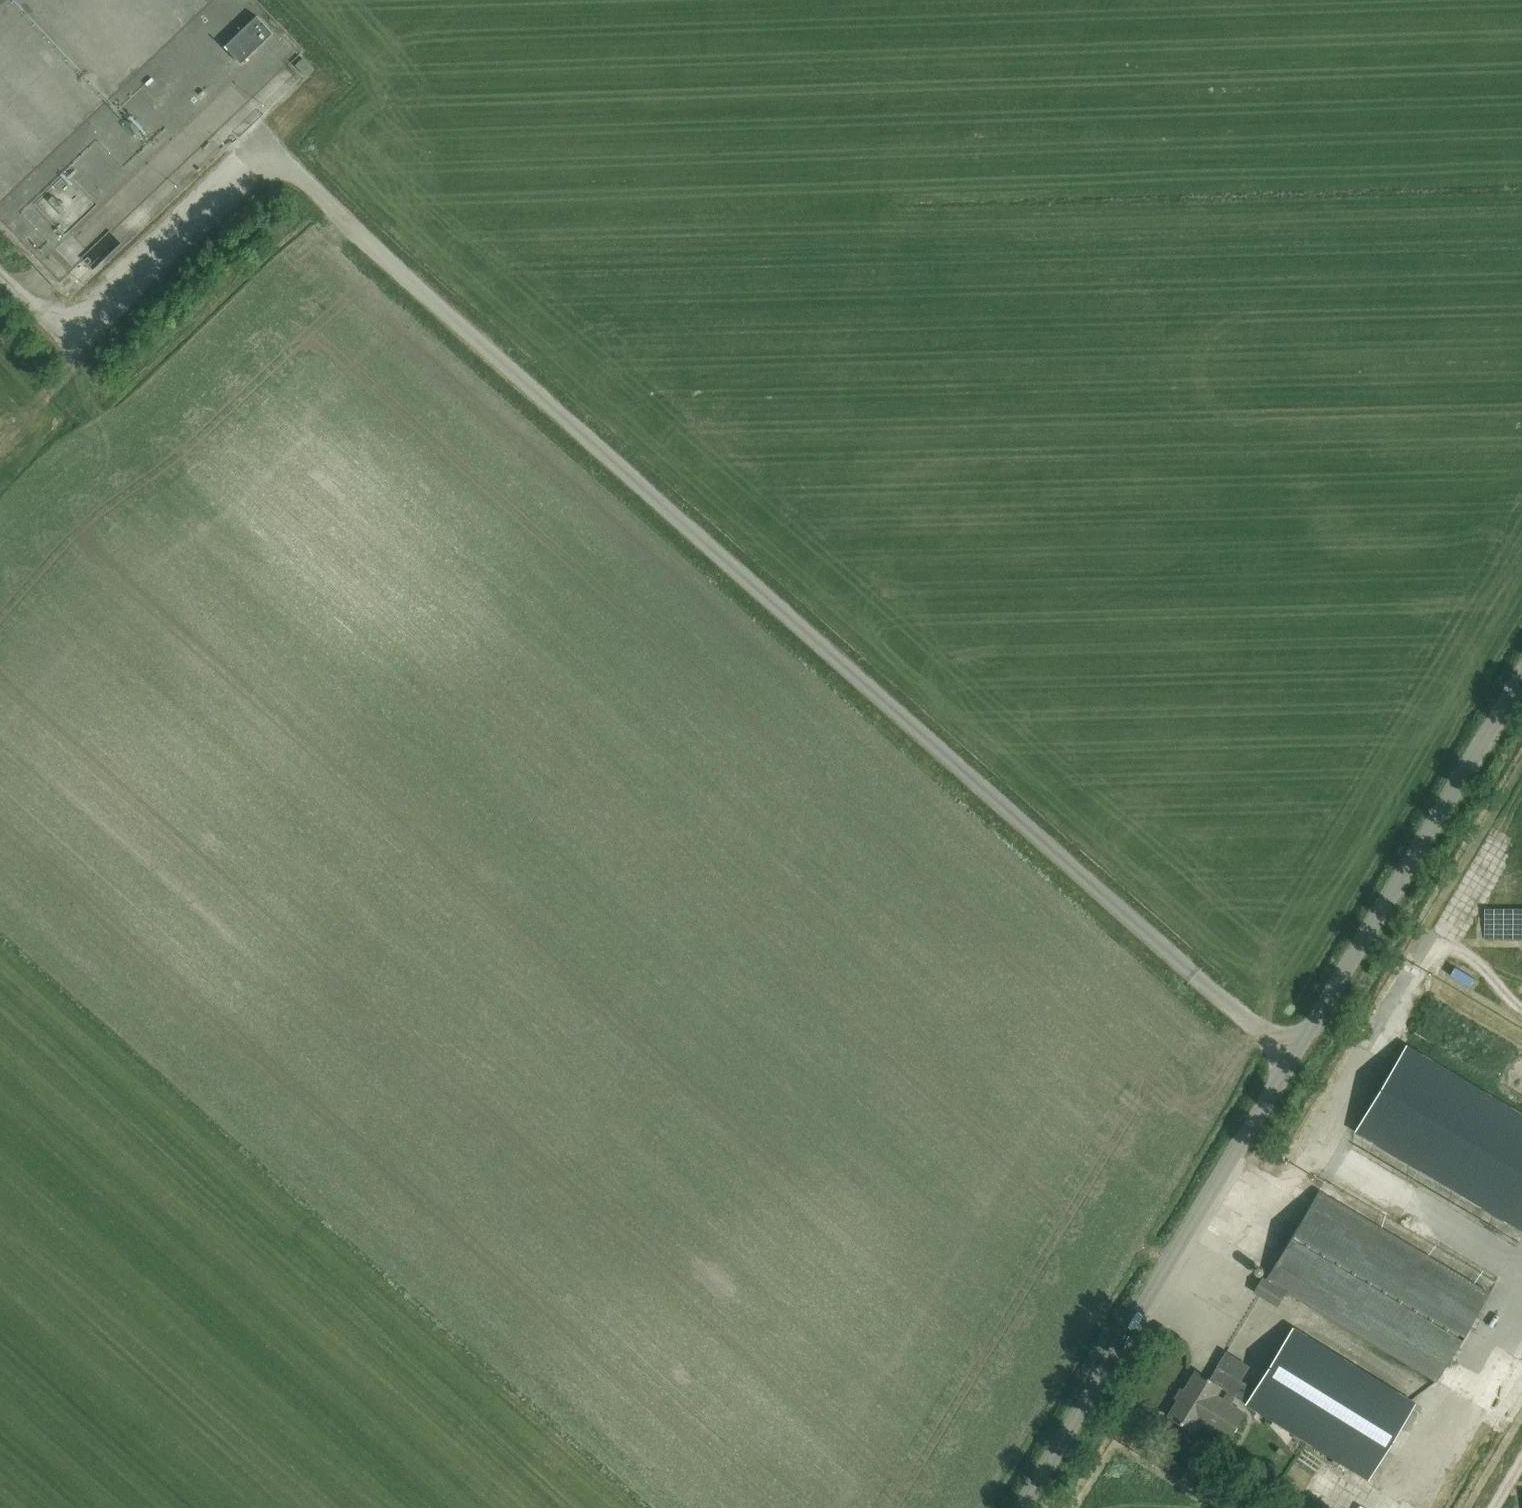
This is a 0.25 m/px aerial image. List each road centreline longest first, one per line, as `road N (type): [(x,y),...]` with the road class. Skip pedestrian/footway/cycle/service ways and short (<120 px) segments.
road 1 (unclassified): [(1020,1507),(1521,674)]

